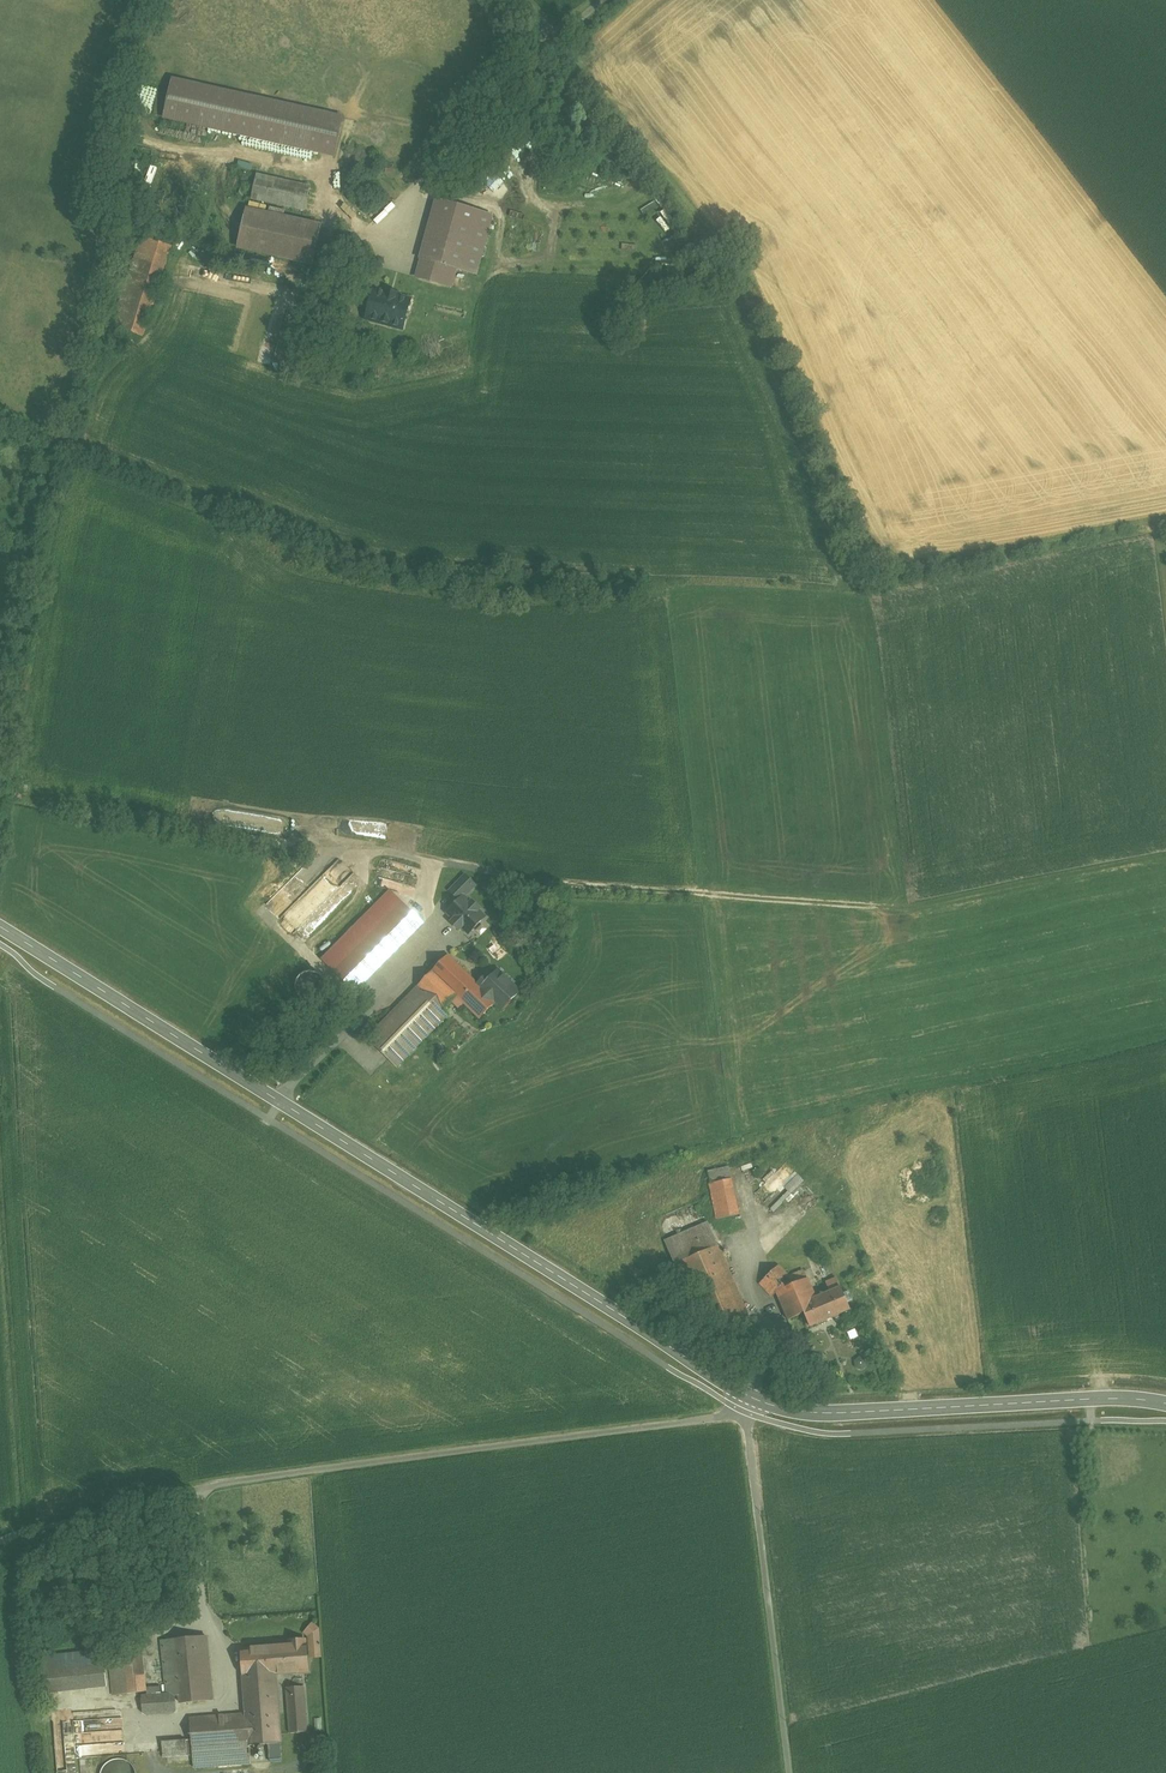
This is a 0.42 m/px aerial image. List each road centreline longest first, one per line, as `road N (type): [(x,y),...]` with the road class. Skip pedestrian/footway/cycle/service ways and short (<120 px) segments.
road 1 (tertiary): [(753,1396),(0,924)]
road 2 (unclassified): [(0,1542),(197,1489),(307,1470),(746,1412)]
road 3 (tertiary): [(1165,1411),(1080,1398),(811,1409),(753,1396)]
road 4 (unclassified): [(746,1412),(788,1772)]

